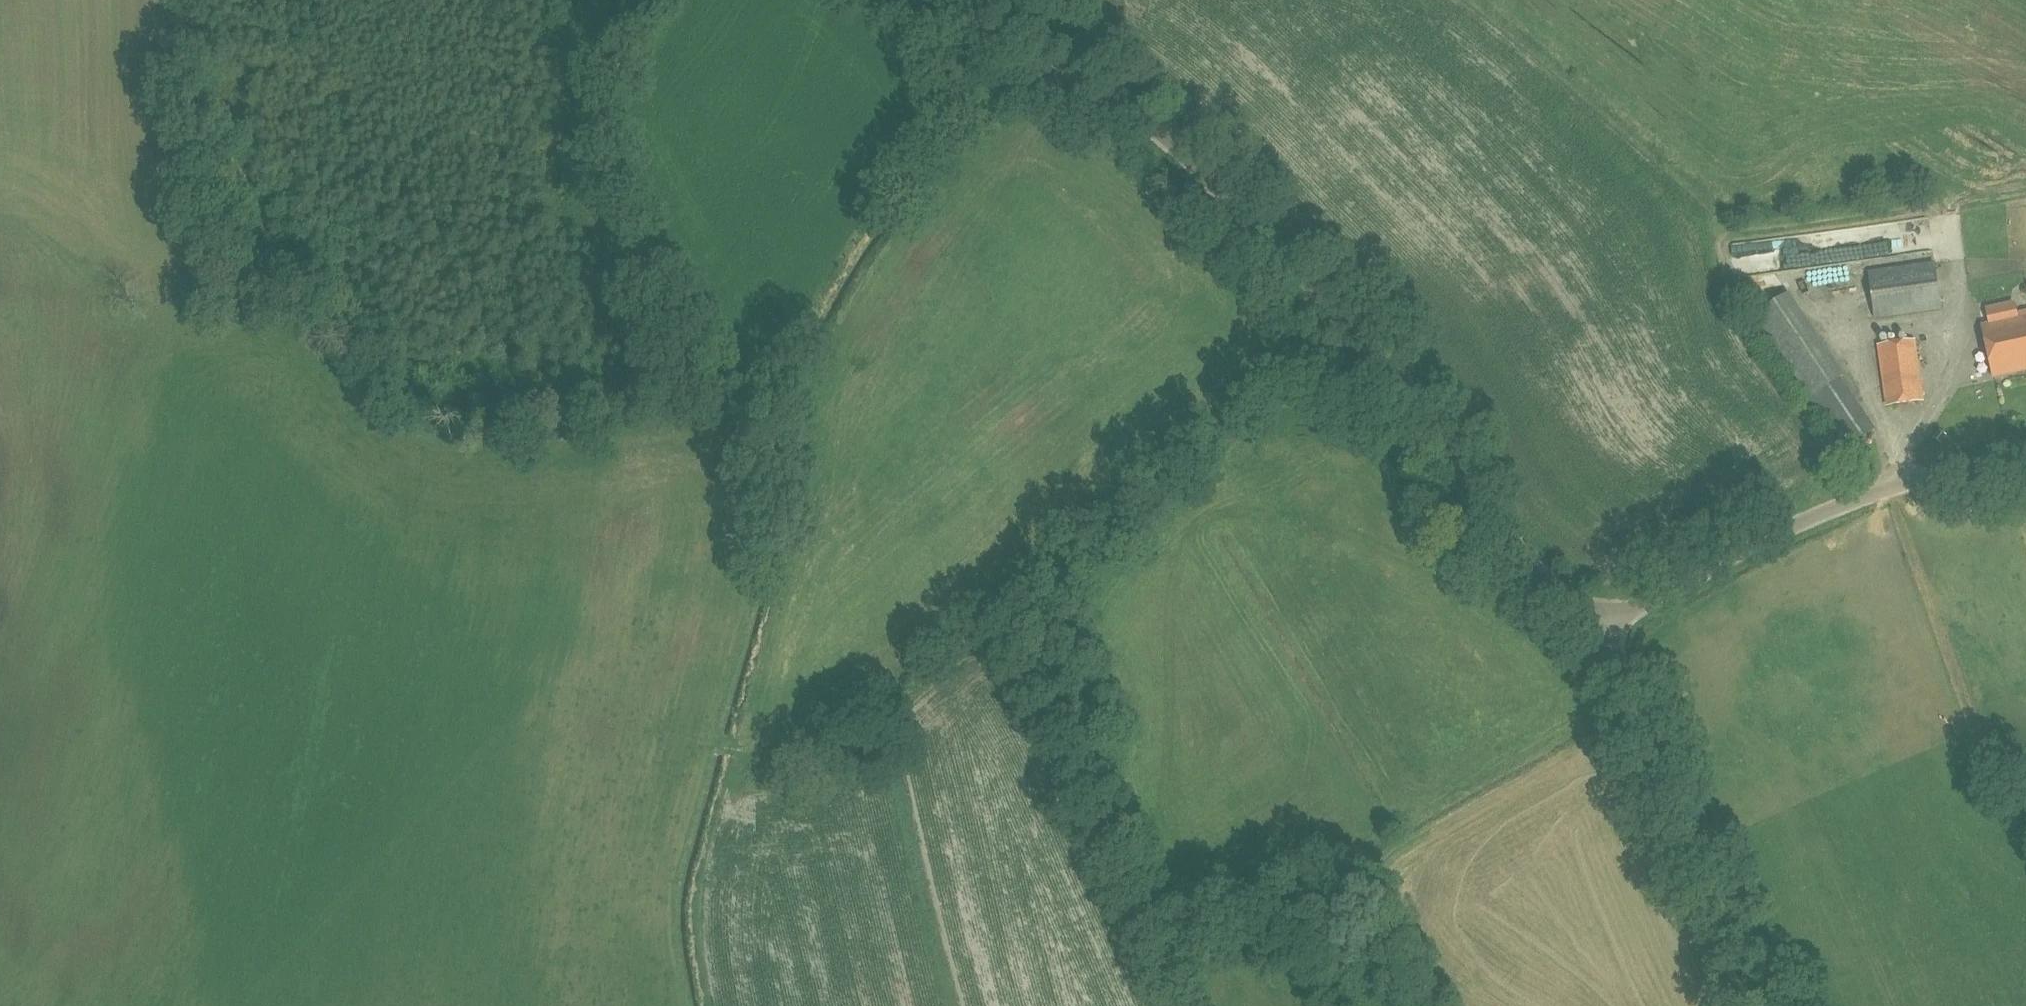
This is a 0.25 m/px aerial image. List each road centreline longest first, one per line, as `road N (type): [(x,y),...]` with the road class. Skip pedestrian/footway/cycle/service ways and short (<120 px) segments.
road 1 (unclassified): [(1609,615),(1578,606),(1529,565),(1389,366),(1161,133),(941,0)]
road 2 (unclassified): [(1609,615),(1642,607),(1771,534),(1893,485),(2025,452)]
road 3 (unclassified): [(1775,1005),(1609,615)]

